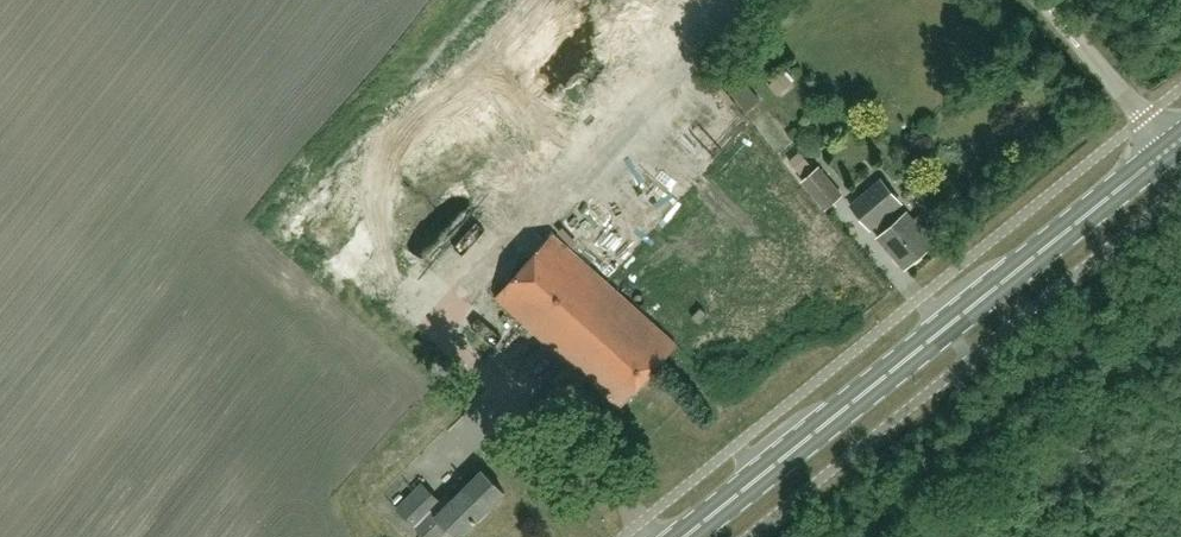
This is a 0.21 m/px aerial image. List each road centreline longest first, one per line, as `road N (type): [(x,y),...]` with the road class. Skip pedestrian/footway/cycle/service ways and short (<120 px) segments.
road 1 (primary): [(688,536),(1167,151)]
road 2 (unclassified): [(1167,151),(1041,0)]

